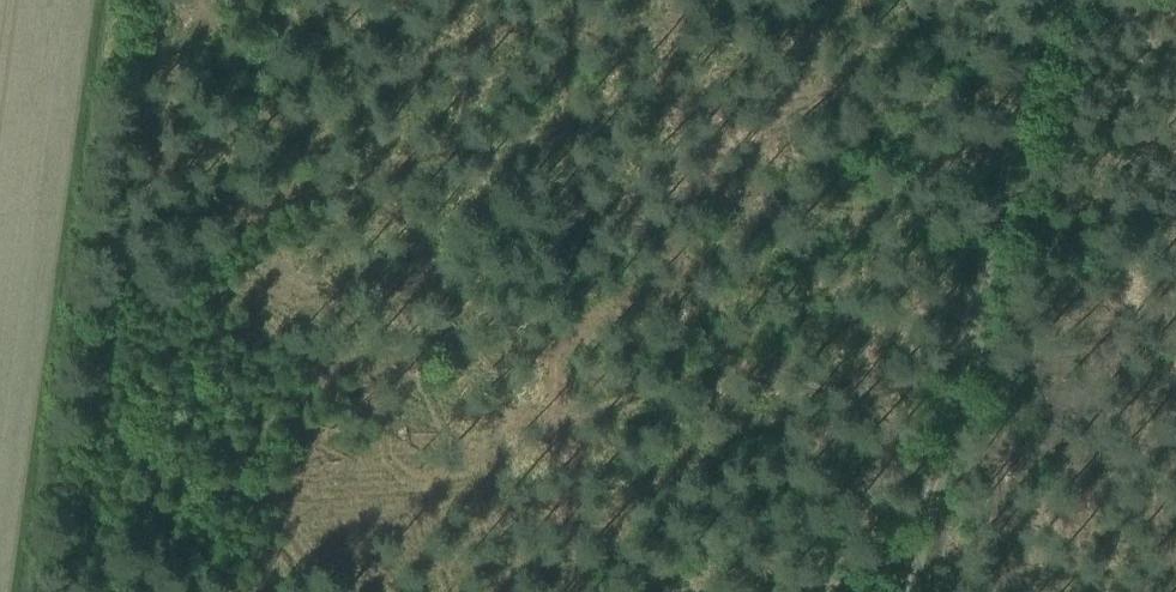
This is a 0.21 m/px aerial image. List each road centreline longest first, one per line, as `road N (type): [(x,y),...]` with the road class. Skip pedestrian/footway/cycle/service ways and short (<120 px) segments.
road 1 (track): [(1045,0),(899,591)]

